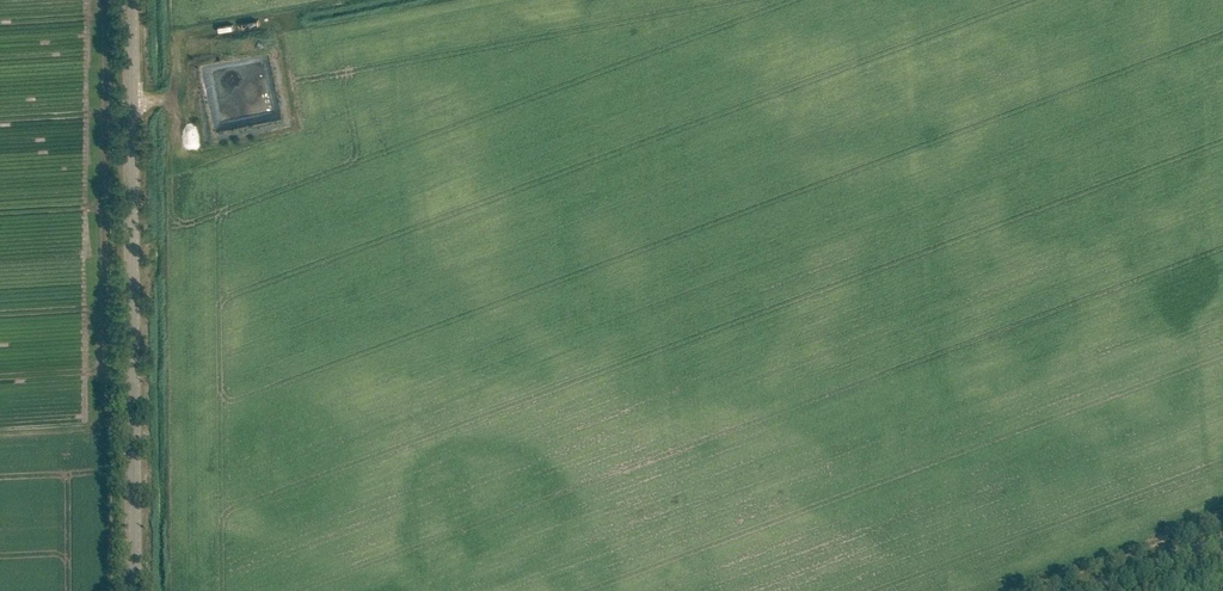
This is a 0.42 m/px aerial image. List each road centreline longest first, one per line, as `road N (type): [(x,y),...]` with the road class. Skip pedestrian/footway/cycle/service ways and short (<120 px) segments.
road 1 (tertiary): [(133,590),(130,0)]
road 2 (unclassified): [(1077,590),(1222,537)]

